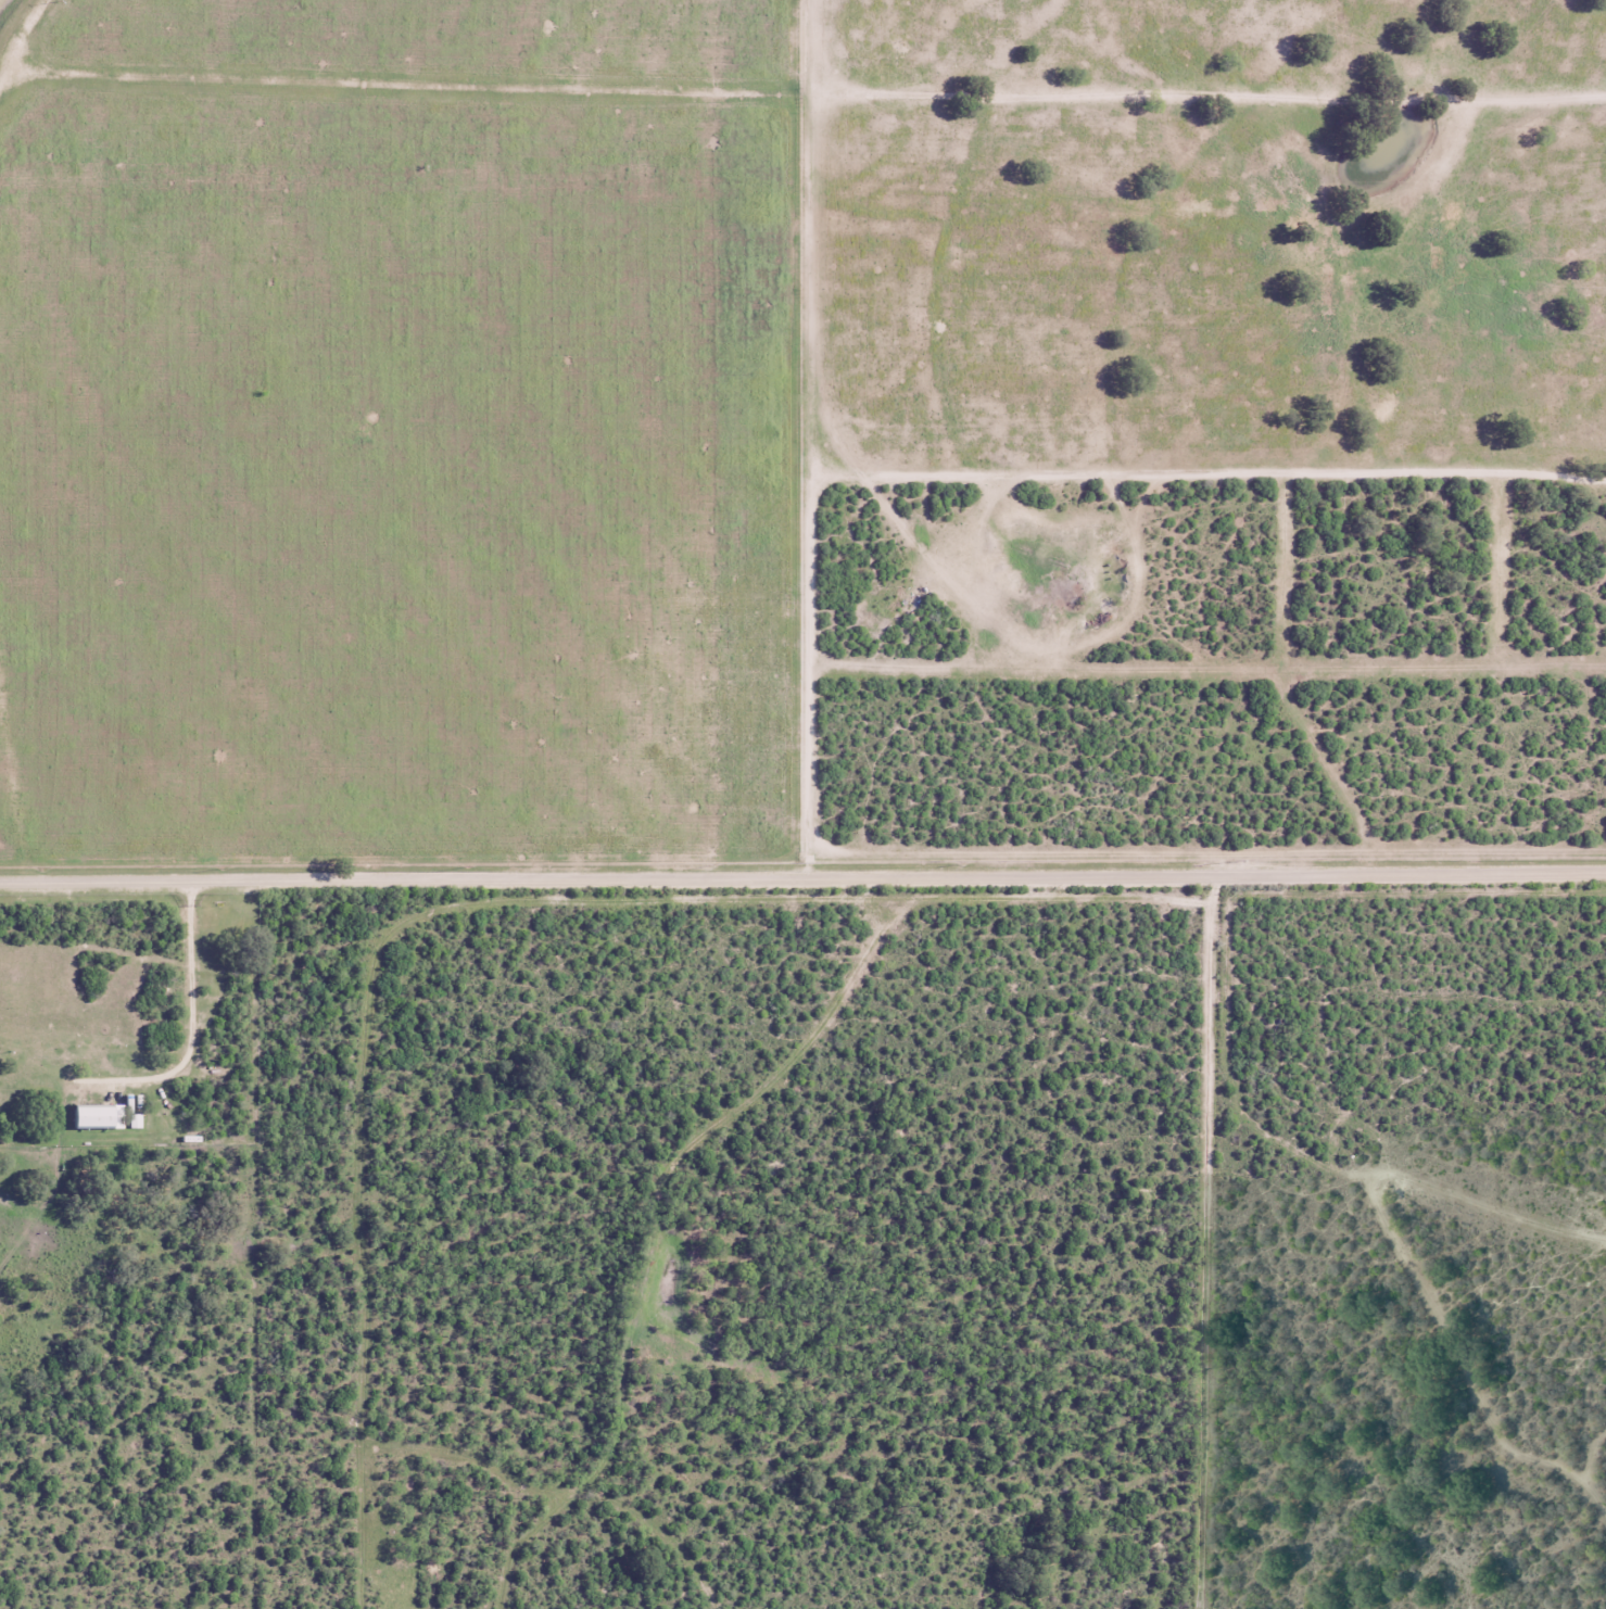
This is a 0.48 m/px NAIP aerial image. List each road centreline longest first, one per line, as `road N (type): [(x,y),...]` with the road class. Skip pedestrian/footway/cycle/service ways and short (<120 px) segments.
road 1 (residential): [(1605,872),(0,883)]
road 2 (residential): [(1215,1608),(1221,872)]

